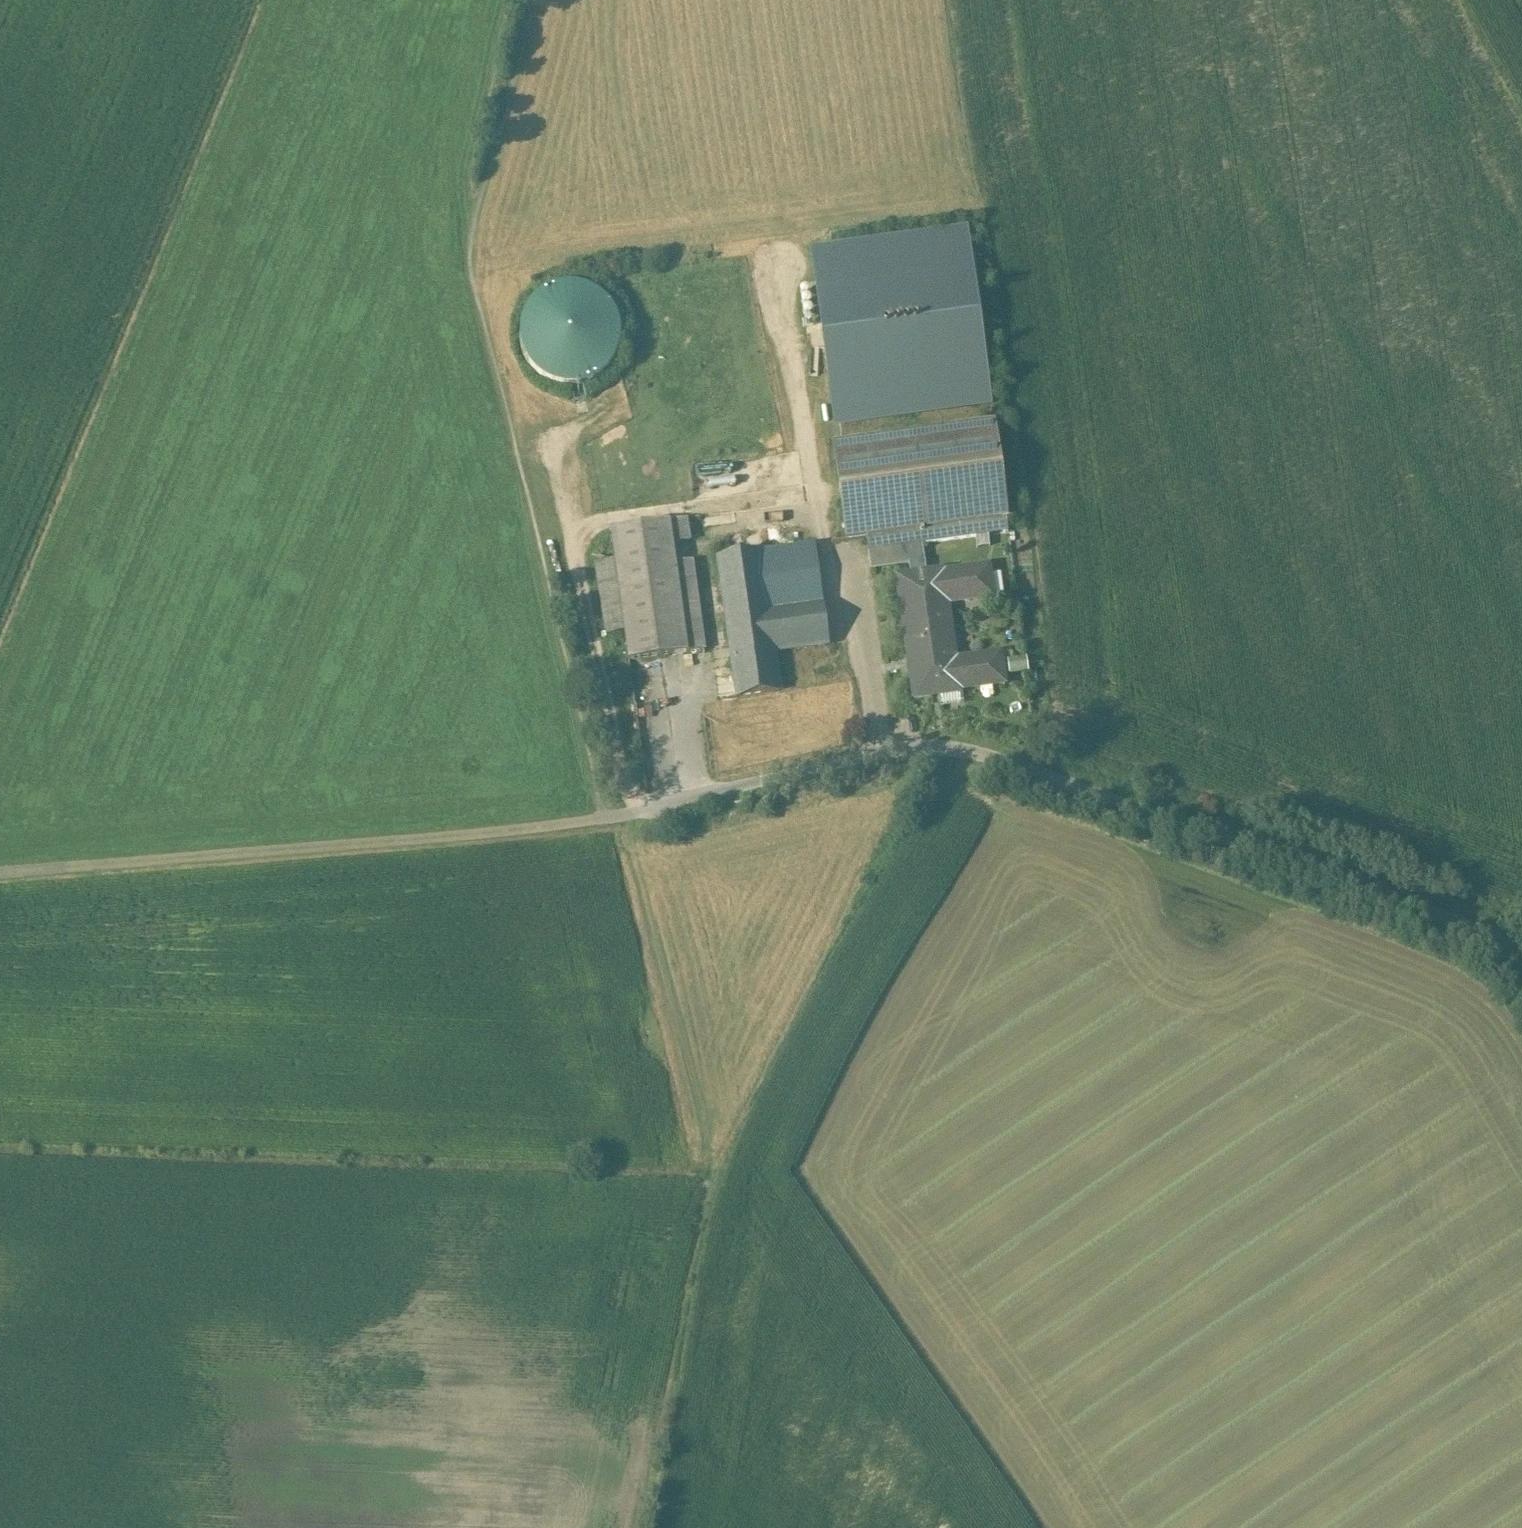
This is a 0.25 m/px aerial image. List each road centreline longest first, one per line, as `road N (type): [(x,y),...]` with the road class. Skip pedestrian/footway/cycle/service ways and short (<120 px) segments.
road 1 (unclassified): [(1521,955),(1460,919),(946,736),(605,819),(0,871)]

